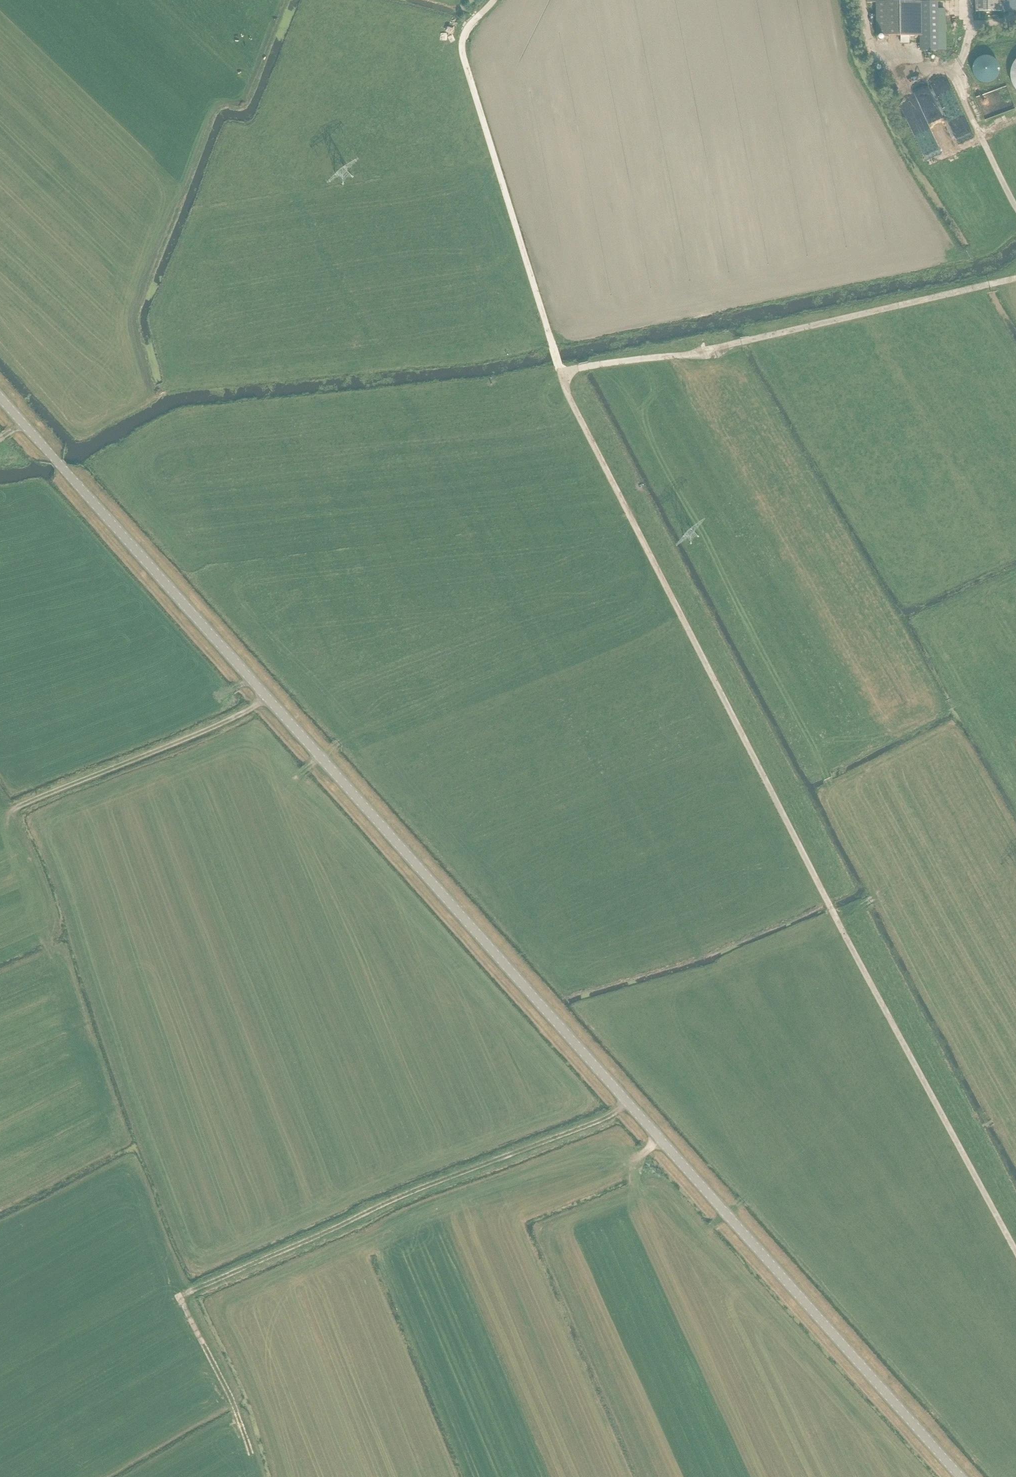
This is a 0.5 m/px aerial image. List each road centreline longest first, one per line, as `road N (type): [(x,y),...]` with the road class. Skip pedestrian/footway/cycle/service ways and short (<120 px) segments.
road 1 (track): [(1015,1250),(561,380),(563,371),(694,354),(1015,277)]
road 2 (tertiary): [(962,1476),(0,398)]
road 3 (track): [(625,1100),(613,1114),(400,1195),(181,1295),(226,1388),(256,1476)]
road 4 (track): [(493,0),(472,26),(477,43),(590,135),(696,291),(709,350)]
road 5 (track): [(969,0),(959,89),(1015,208)]

